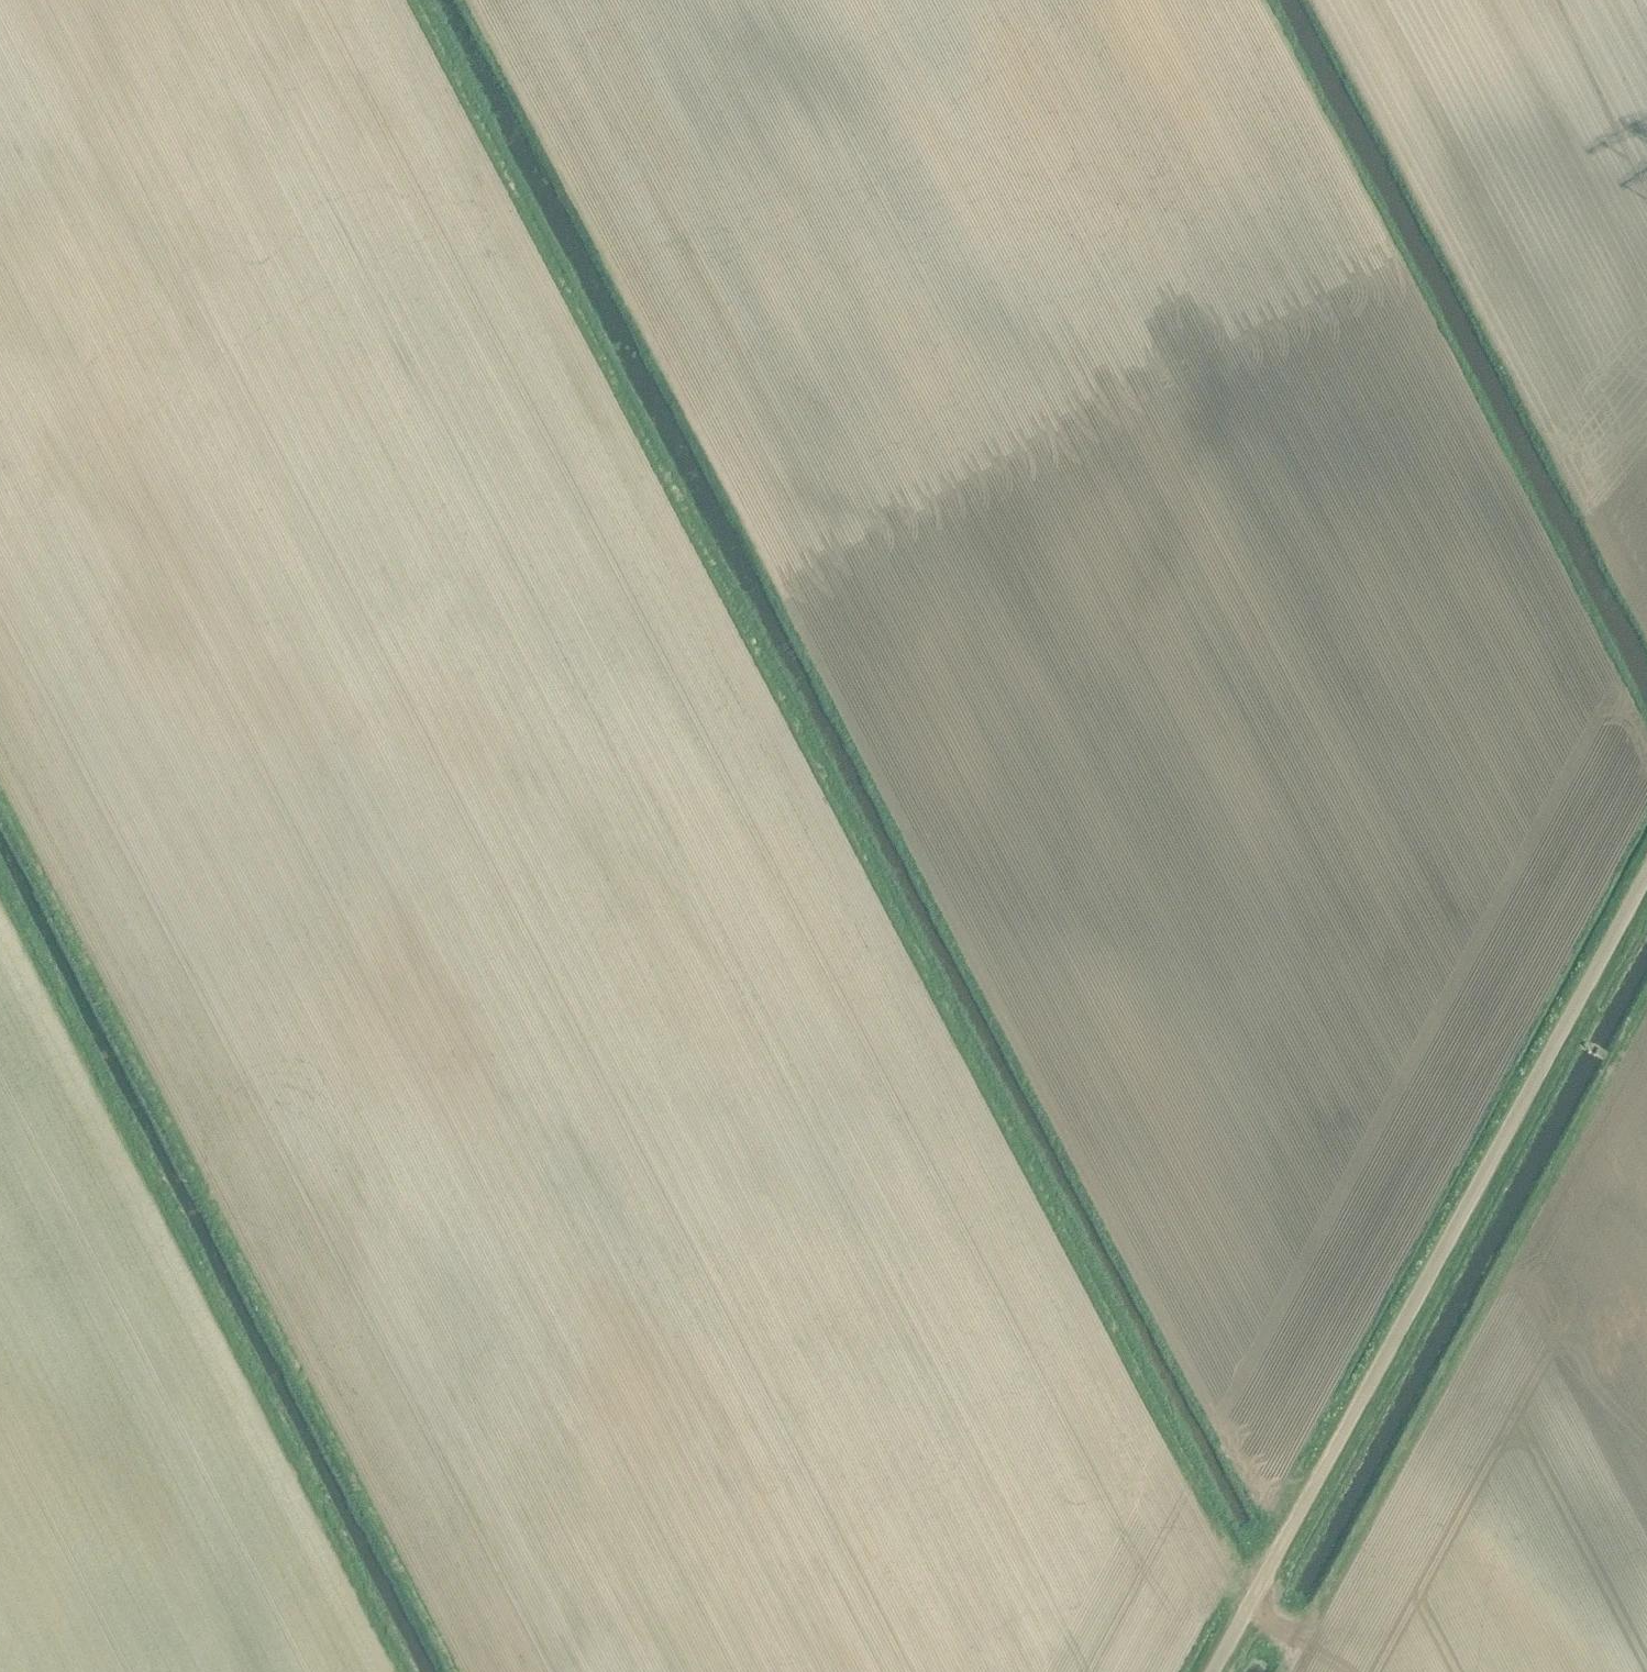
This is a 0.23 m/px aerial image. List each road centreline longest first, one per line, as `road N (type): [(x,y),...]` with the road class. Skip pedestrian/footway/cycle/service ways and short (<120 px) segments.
road 1 (unclassified): [(1213,1671),(1646,873)]

